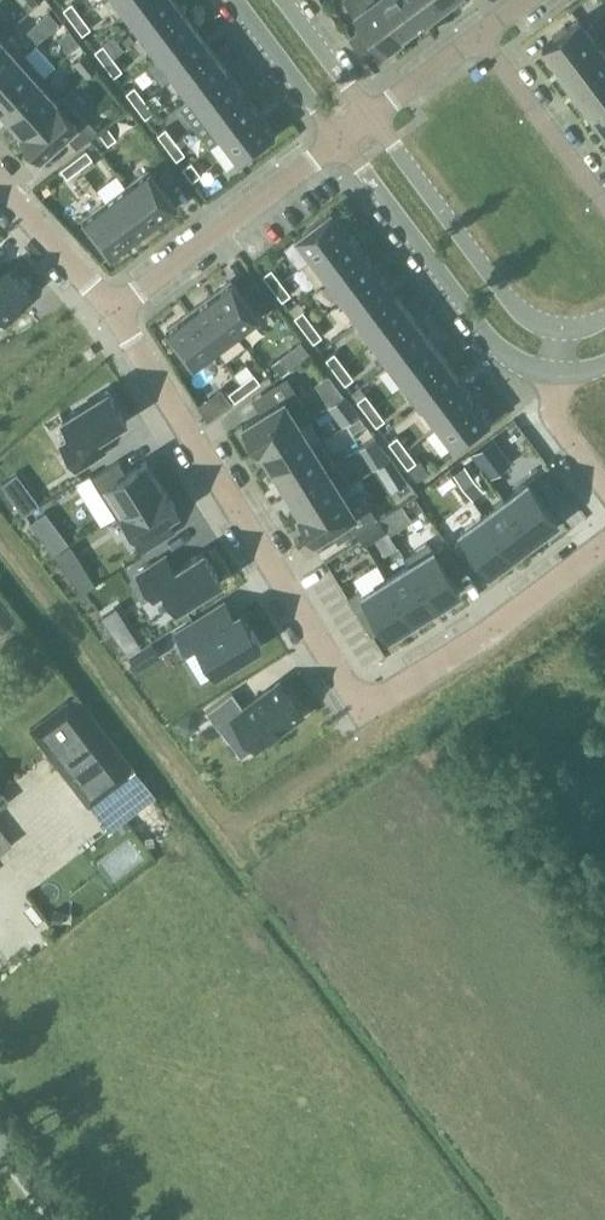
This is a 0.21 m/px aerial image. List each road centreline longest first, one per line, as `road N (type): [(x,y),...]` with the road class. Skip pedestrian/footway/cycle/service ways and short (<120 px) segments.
road 1 (residential): [(114,310),(353,690),(391,696),(604,546)]
road 2 (residential): [(338,140),(489,338),(516,363),(551,374)]
road 3 (residential): [(558,331),(518,312),(372,117)]
road 4 (residential): [(338,140),(114,310)]
road 5 (residential): [(604,202),(481,37)]
road 6 (residential): [(233,0),(338,140)]
road 7 (residential): [(0,183),(114,310)]
road 8 (residential): [(372,117),(285,0)]
road 9 (residential): [(481,37),(372,117)]
road 10 (residential): [(604,488),(558,417),(551,374)]

